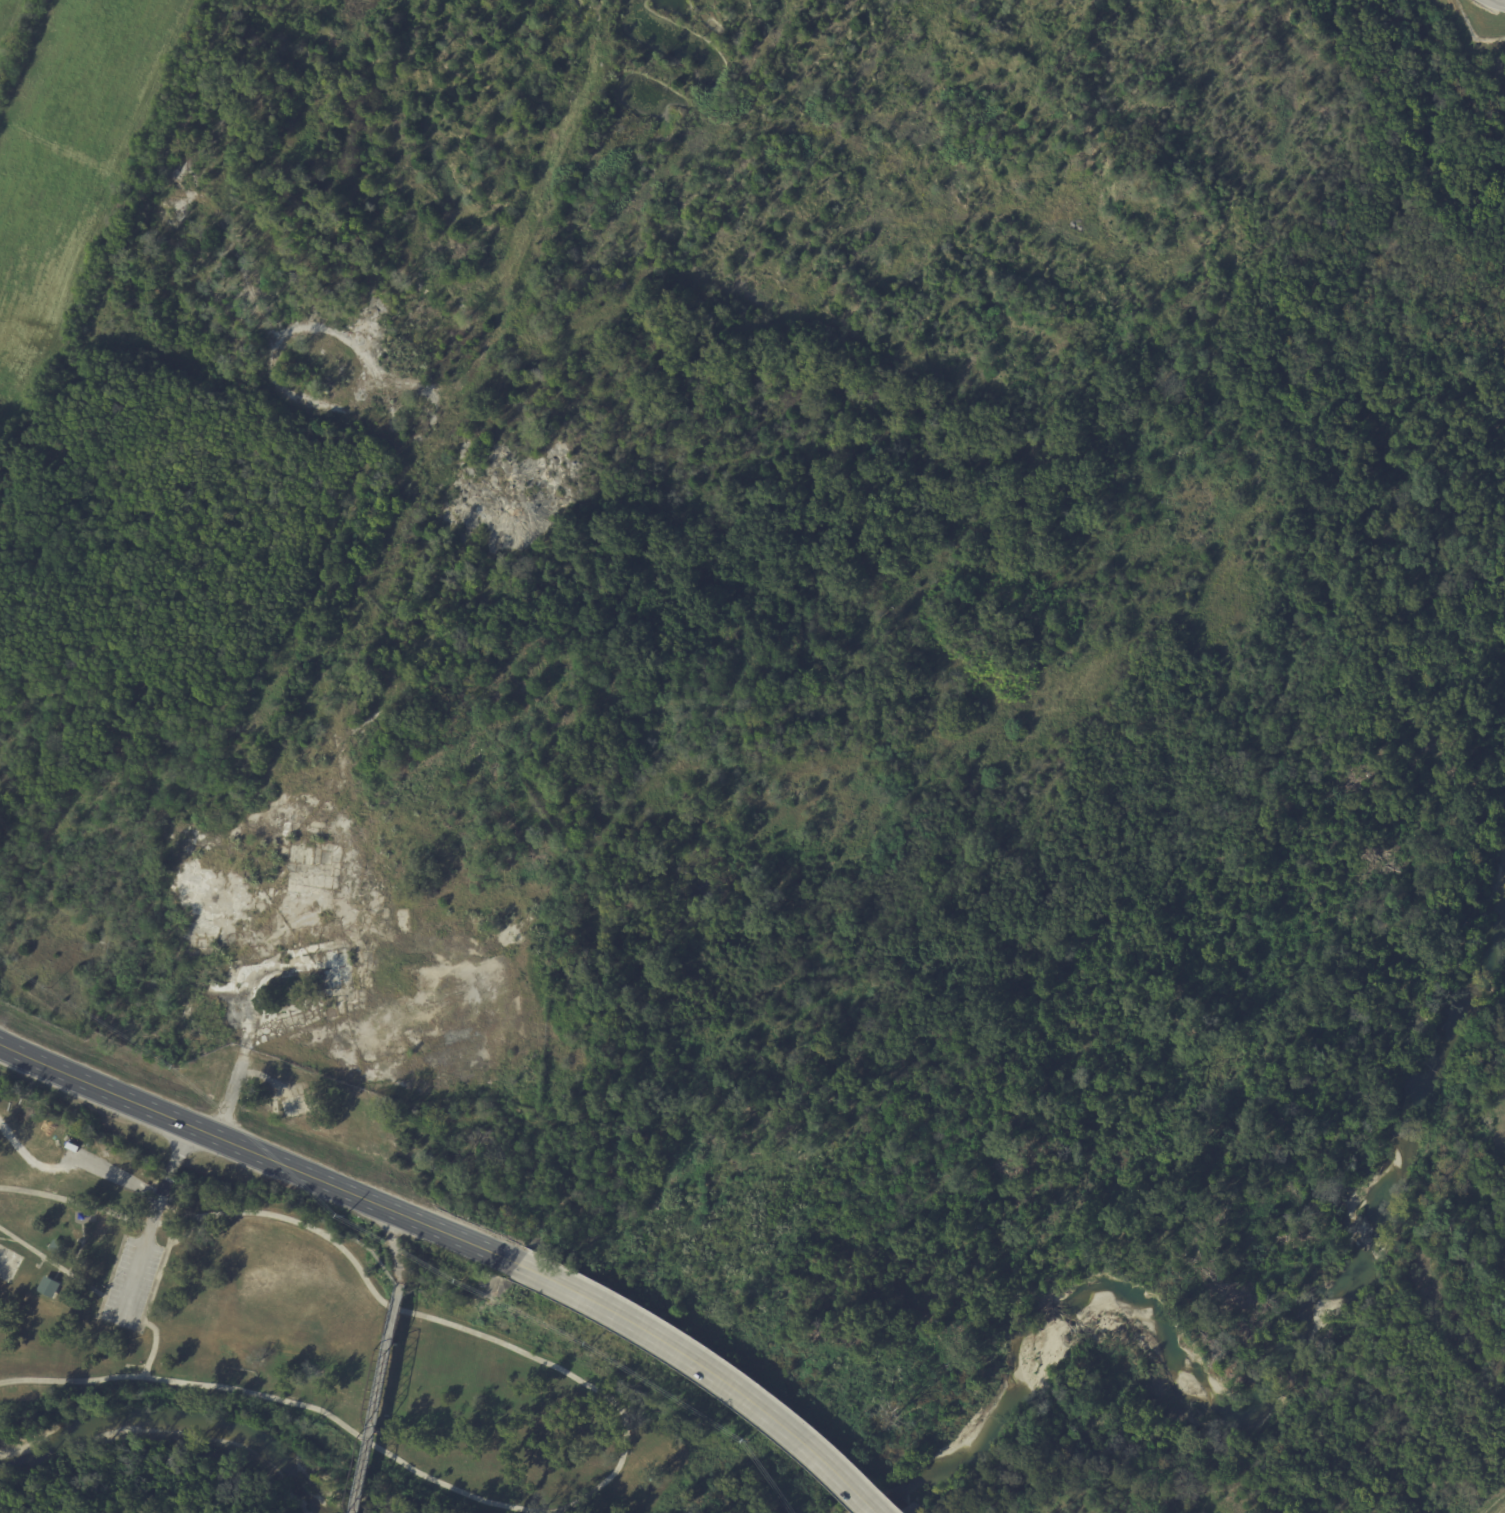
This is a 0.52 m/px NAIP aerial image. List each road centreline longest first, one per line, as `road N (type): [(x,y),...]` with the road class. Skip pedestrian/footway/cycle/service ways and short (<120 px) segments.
road 1 (secondary): [(0,1045),(612,1311),(778,1419),(861,1496)]
road 2 (residential): [(400,1301),(356,1512)]

